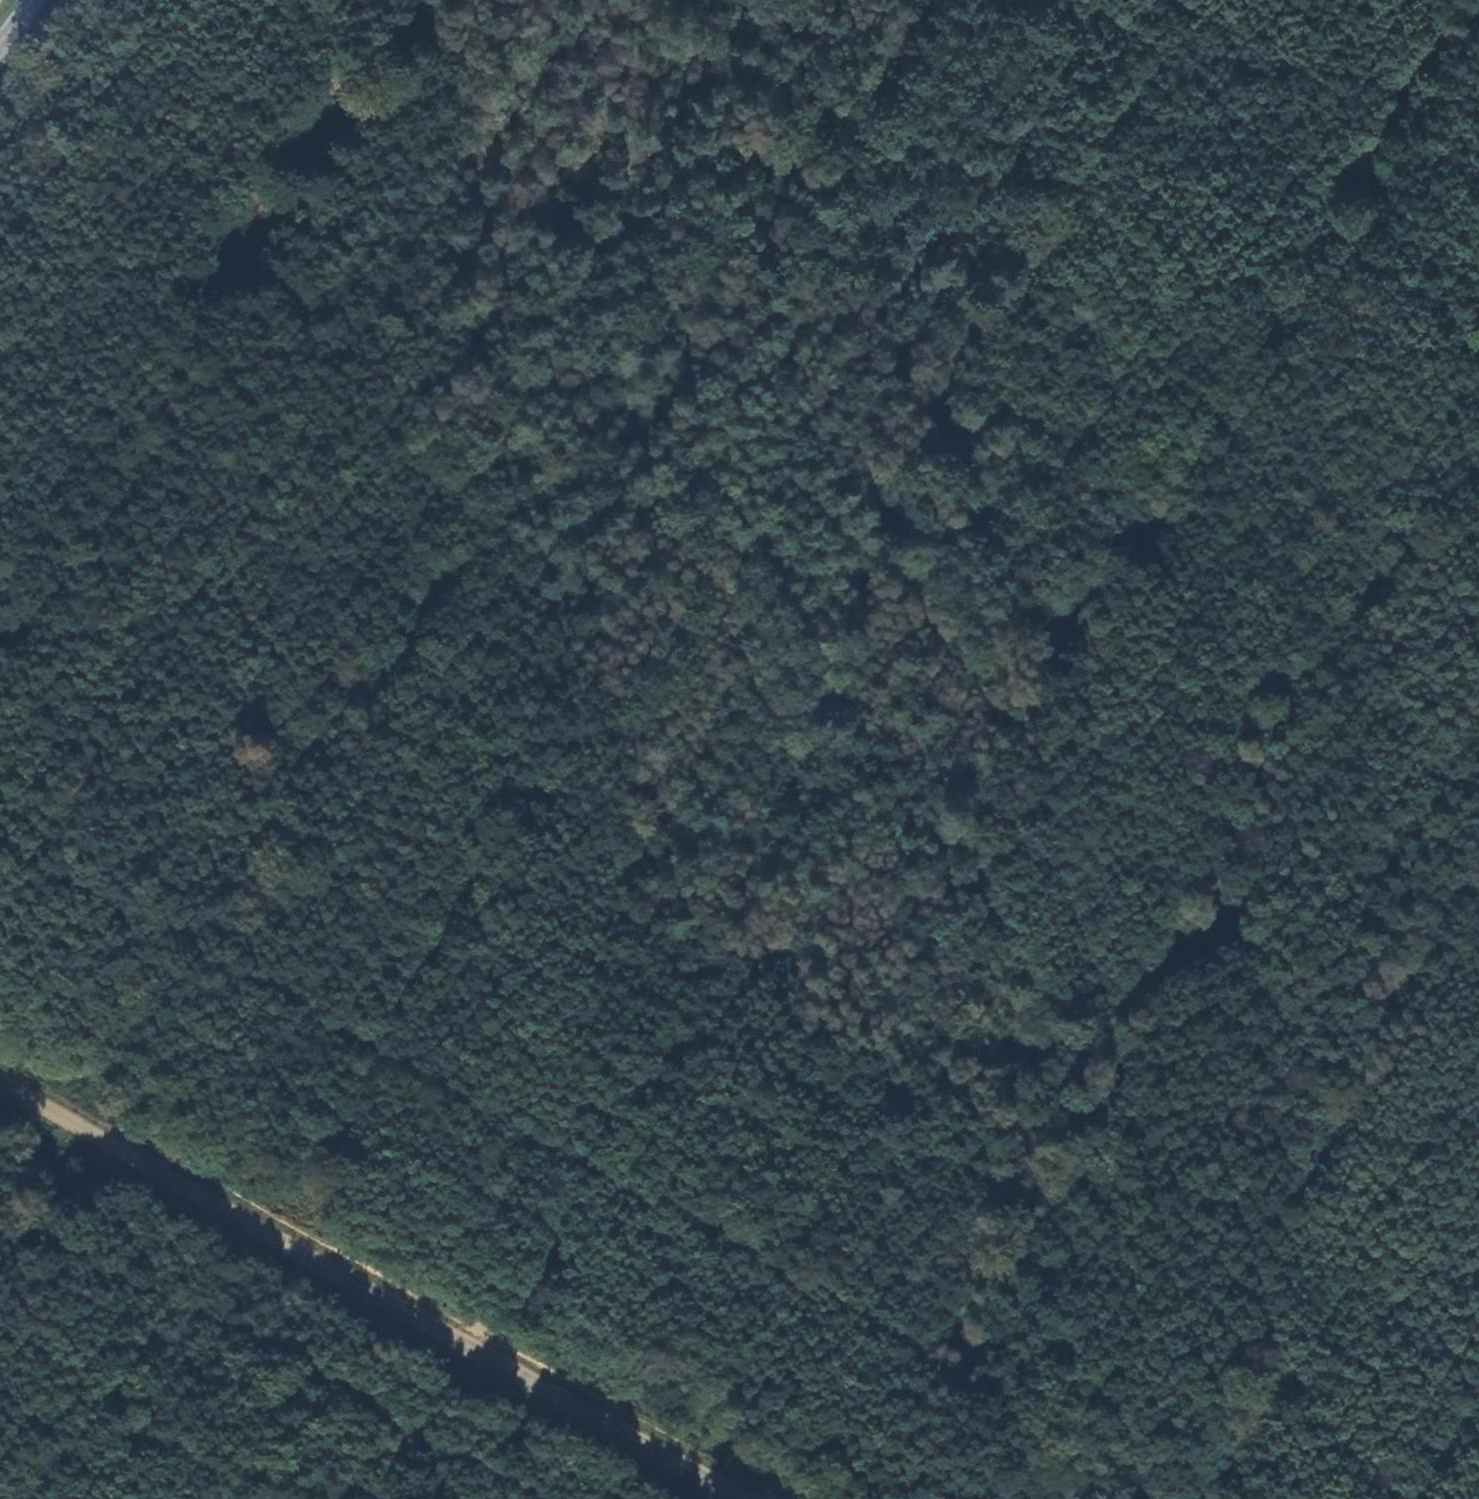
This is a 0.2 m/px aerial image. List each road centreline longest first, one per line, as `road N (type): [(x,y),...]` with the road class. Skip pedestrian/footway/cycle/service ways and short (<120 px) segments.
road 1 (track): [(0,1083),(739,1498)]

